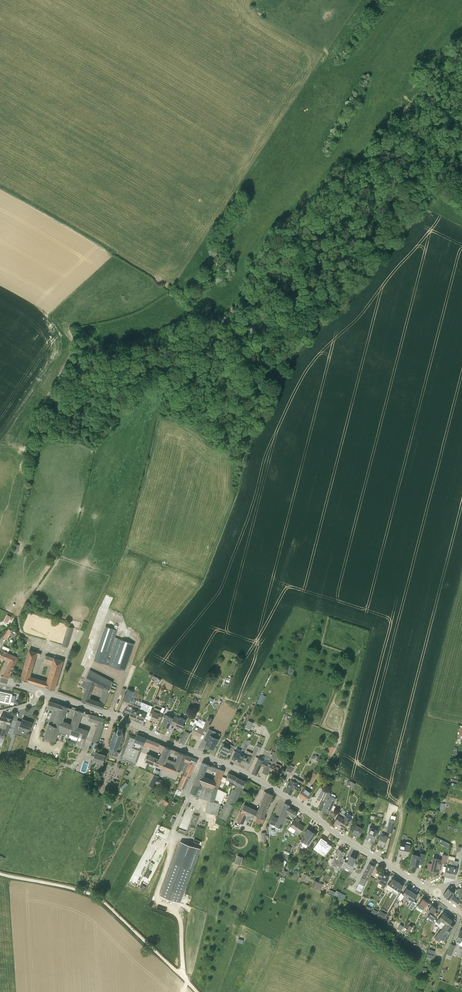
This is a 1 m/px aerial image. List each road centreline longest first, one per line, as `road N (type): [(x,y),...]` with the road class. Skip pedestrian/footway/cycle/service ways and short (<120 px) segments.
road 1 (tertiary): [(437,893),(246,773),(41,692)]
road 2 (track): [(0,874),(96,896),(197,991)]

